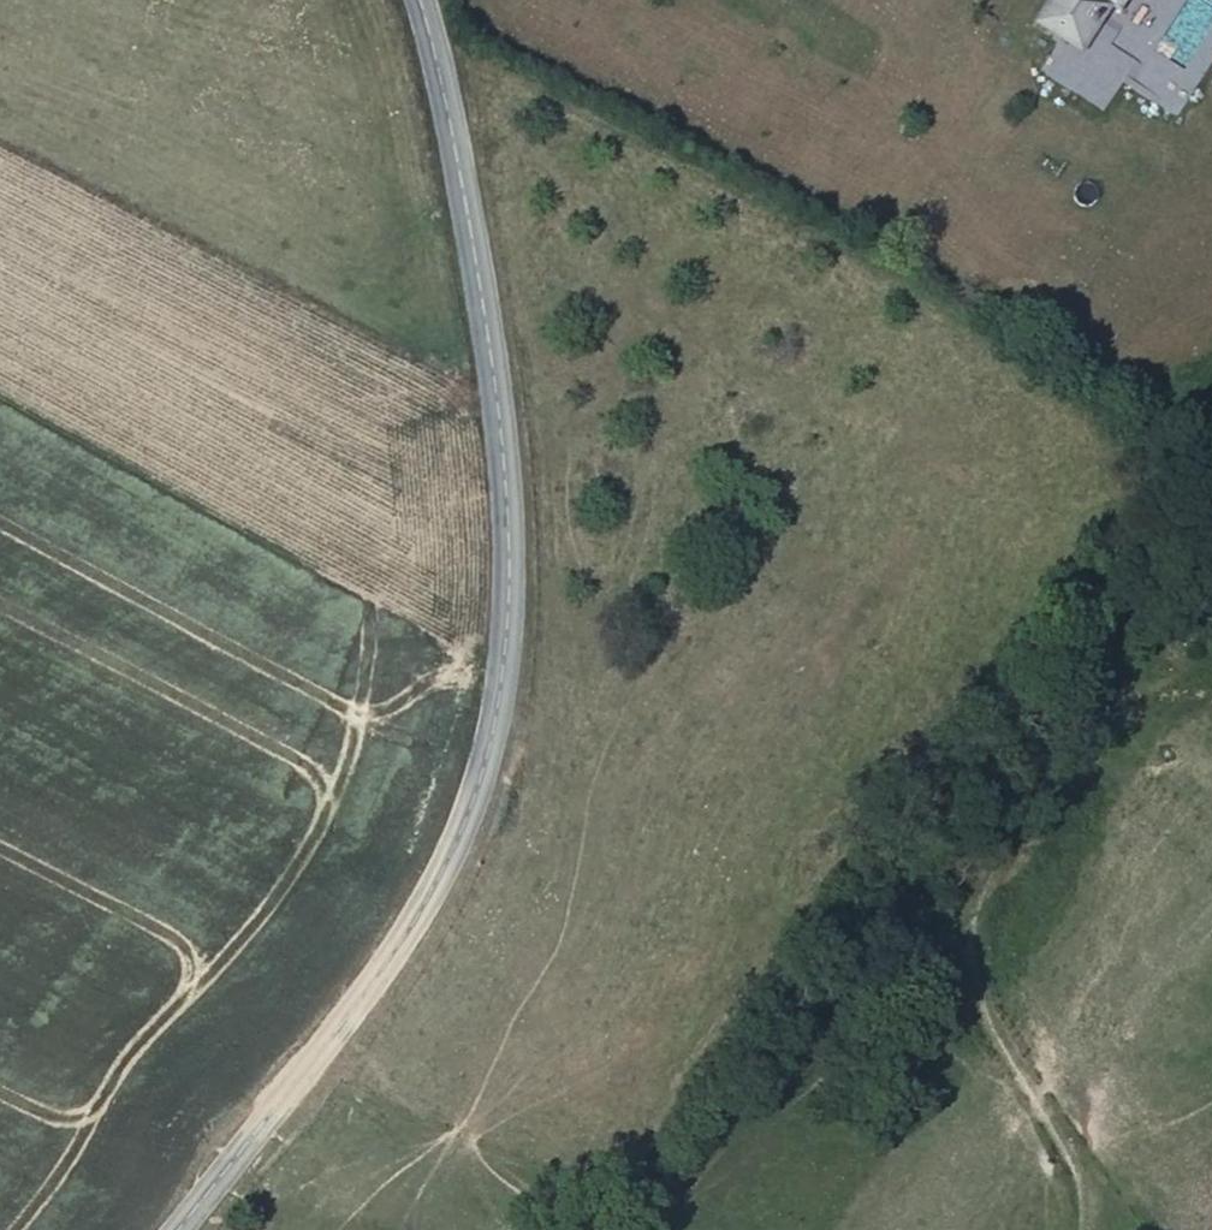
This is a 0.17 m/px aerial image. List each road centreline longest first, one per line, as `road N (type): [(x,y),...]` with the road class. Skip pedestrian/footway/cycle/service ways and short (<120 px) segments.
road 1 (tertiary): [(421,0),(455,149),(500,424),(508,607),(491,738),(477,799),(430,891),(372,980),(176,1229)]

